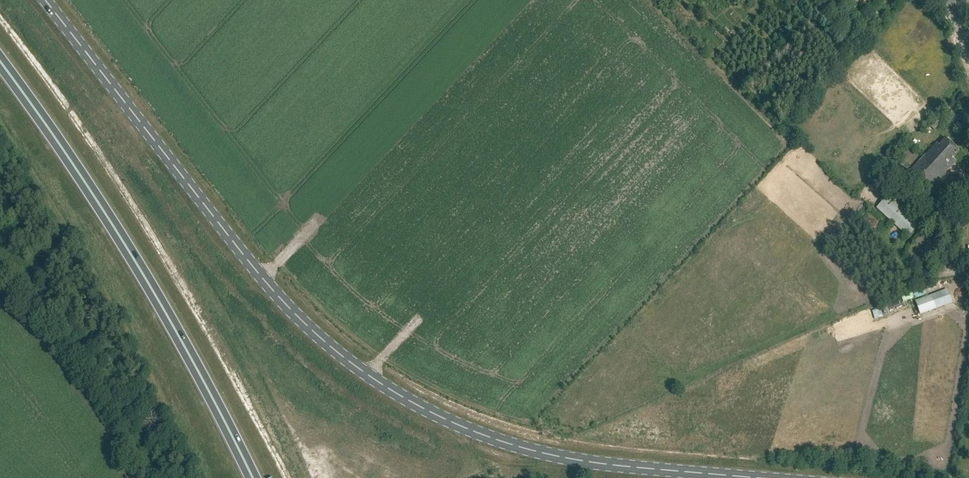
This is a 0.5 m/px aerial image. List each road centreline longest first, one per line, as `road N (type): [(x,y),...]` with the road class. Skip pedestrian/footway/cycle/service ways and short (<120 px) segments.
road 1 (secondary): [(753,477),(604,465),(519,448),(418,406),(352,364),(252,268),(44,0)]
road 2 (trunk): [(249,477),(137,268),(0,65)]

